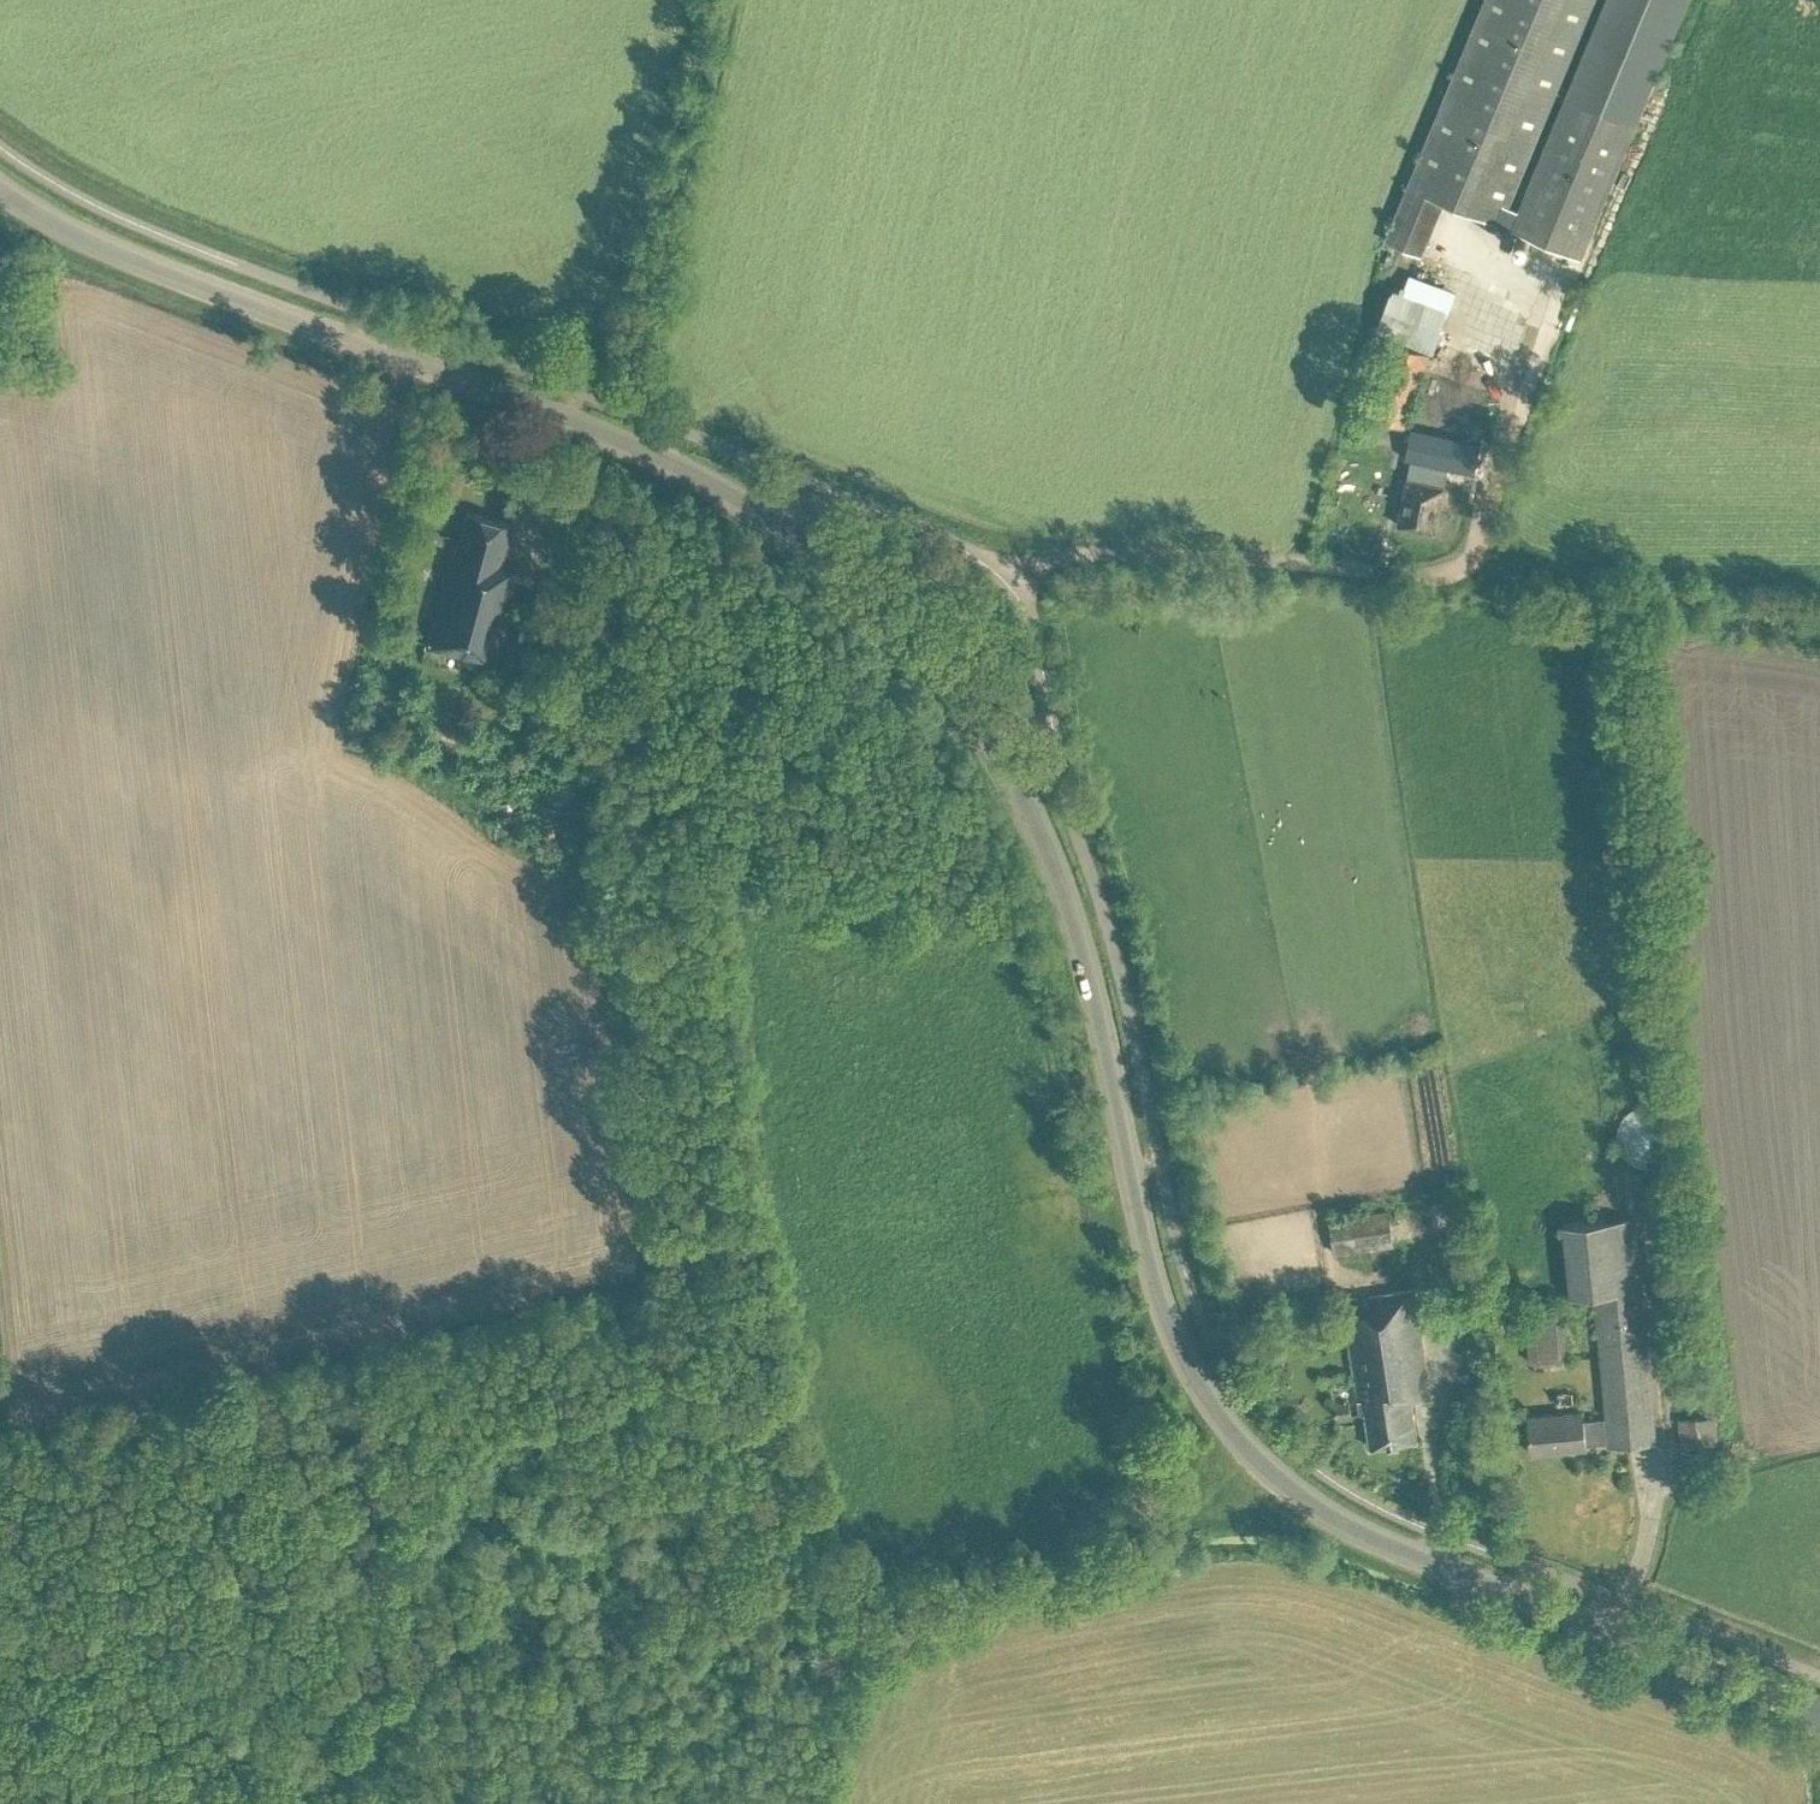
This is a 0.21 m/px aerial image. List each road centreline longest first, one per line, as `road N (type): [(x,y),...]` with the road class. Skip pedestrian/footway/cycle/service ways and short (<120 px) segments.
road 1 (tertiary): [(1819,1709),(1332,1514),(1241,1437),(1206,1392),(1164,1309),(1079,939),(1015,777)]
road 2 (tertiary): [(783,525),(640,445),(173,274),(0,186)]
road 3 (track): [(1010,577),(1059,558),(1136,554),(1432,575),(1460,568),(1478,549),(1572,267)]
road 4 (unclassified): [(1015,777),(1049,720),(1040,661),(1010,577),(973,548),(829,491),(783,525)]
road 5 (tertiary): [(1015,777),(944,672),(864,590),(783,525)]

